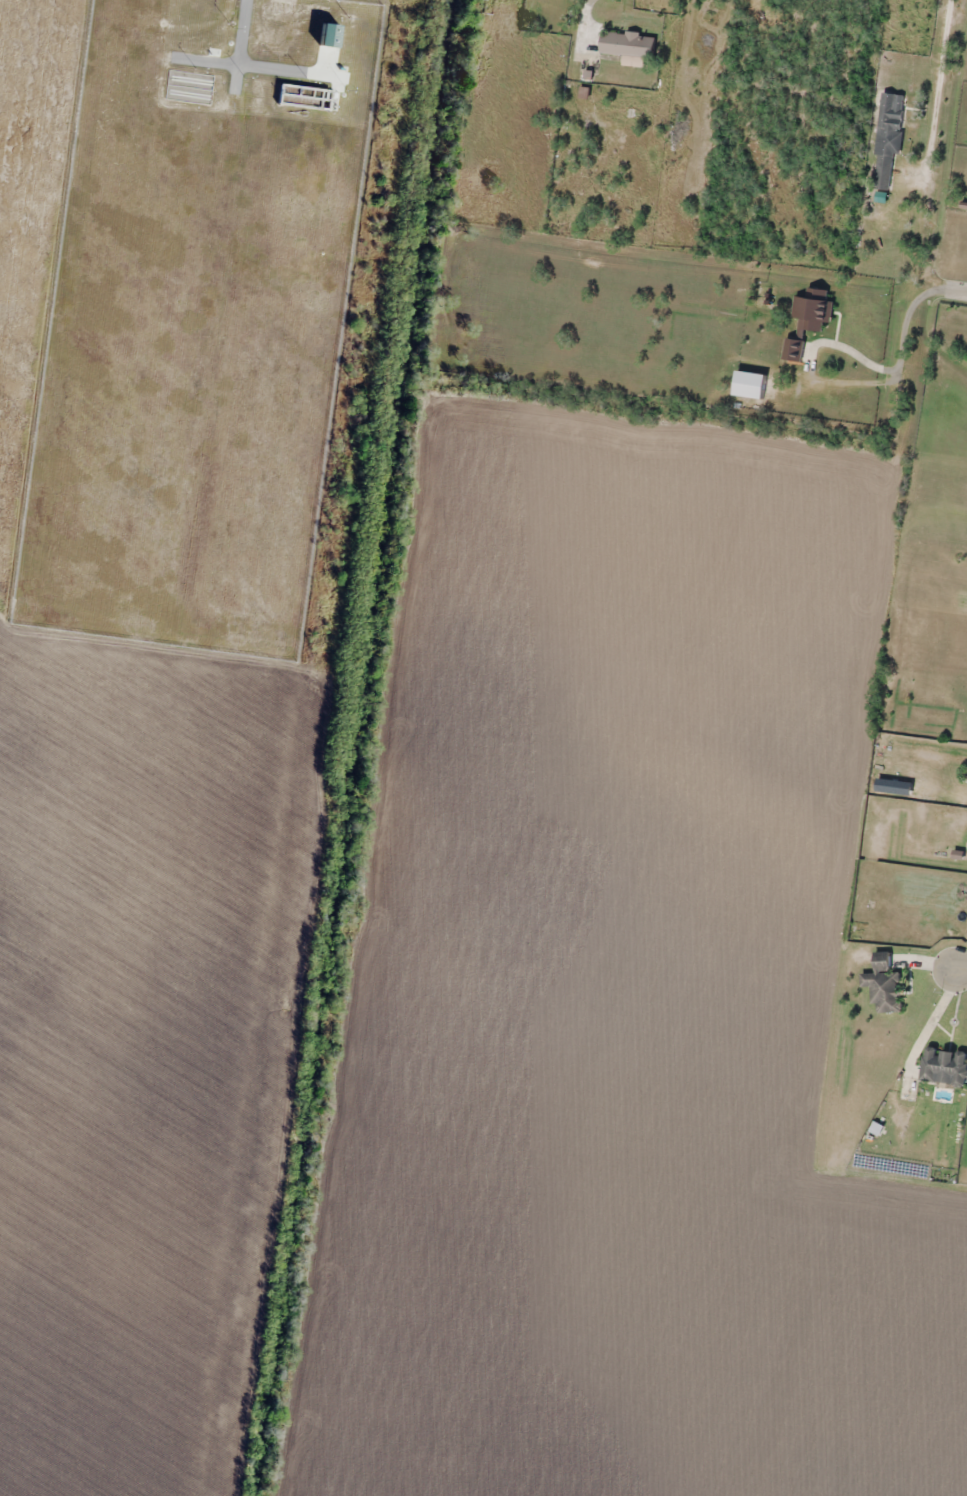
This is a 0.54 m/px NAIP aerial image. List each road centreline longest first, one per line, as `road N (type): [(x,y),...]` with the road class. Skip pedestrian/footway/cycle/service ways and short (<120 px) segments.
road 1 (residential): [(950,0),(929,157)]

